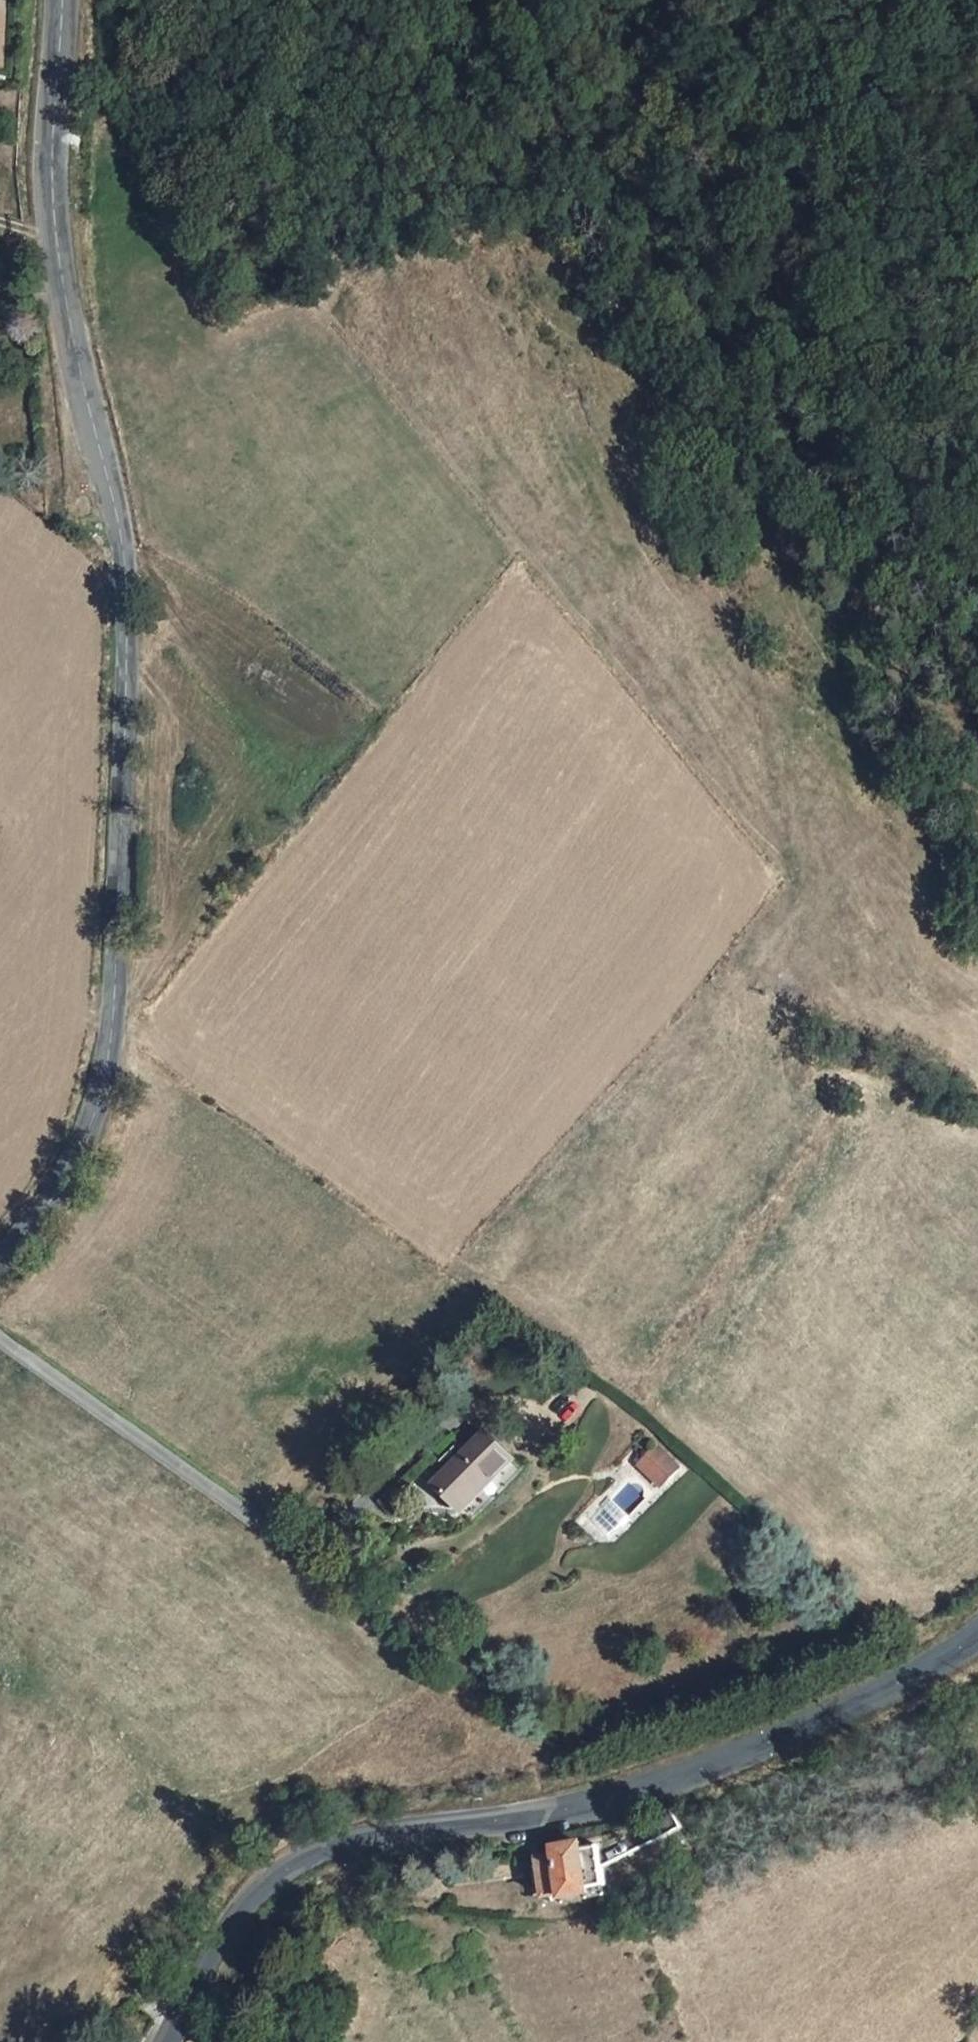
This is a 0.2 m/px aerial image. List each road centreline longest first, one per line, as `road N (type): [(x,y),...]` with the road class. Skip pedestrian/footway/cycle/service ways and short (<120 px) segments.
road 1 (tertiary): [(0,1264),(68,1178),(107,1056),(127,556),(44,213),(50,0)]
road 2 (tertiary): [(168,2041),(247,1904),(314,1854),(633,1794),(812,1725),(977,1634)]

